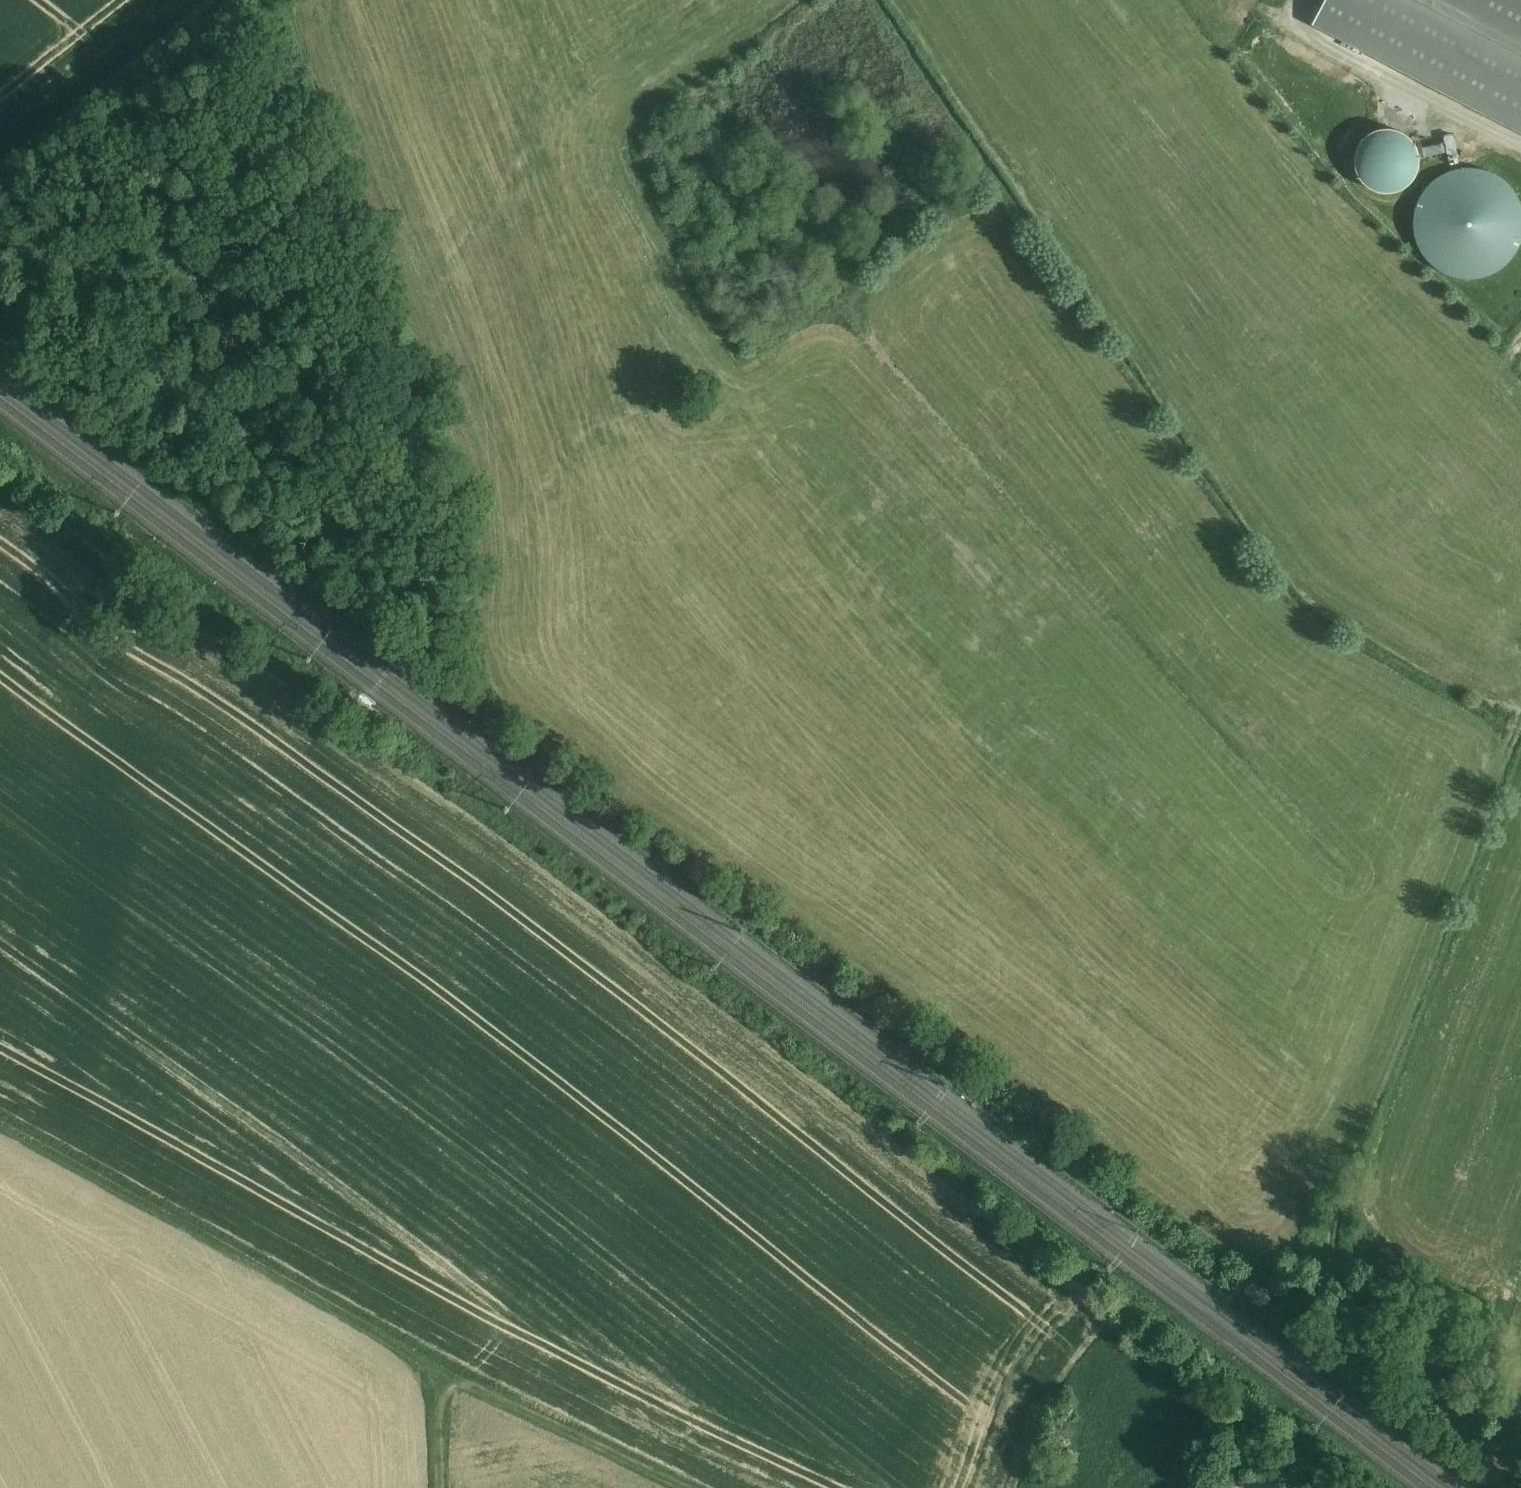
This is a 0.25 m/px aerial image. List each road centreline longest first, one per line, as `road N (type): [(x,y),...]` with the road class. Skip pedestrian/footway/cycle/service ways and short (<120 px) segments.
road 1 (track): [(458,1371),(0,1121)]
road 2 (track): [(440,1487),(440,1397),(458,1371),(530,1414),(696,1487)]

